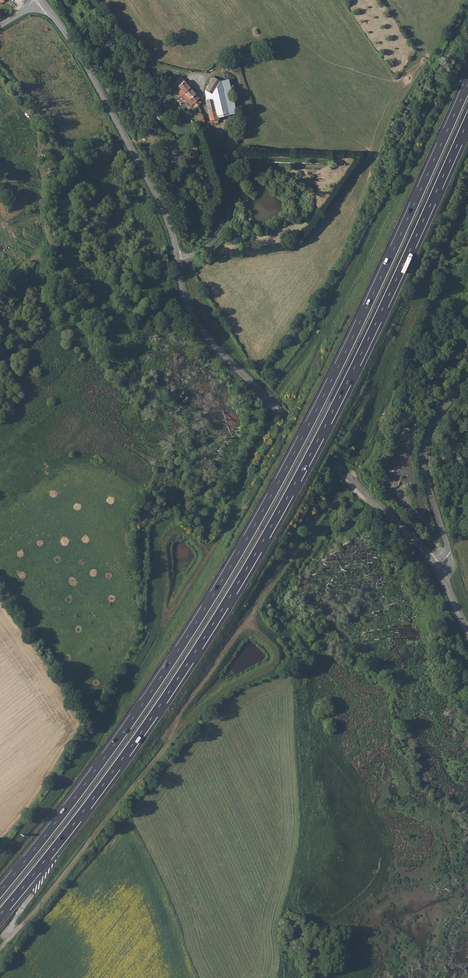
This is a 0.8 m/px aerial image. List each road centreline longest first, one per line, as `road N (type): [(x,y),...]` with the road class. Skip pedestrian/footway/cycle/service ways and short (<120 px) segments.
road 1 (motorway): [(467,85),(359,325),(245,542),(142,706),(0,892)]
road 2 (motorway): [(0,915),(140,735),(239,583),(332,413),(467,121)]
road 3 (track): [(361,489),(331,505),(175,723),(270,669),(278,656),(267,641)]
road 4 (track): [(272,404),(231,512),(166,621),(164,545),(169,534),(184,531),(193,541)]
road 5 (tertiary): [(42,3),(156,197),(177,260)]
road 6 (tertiary): [(177,260),(190,314),(205,337),(341,469)]
road 7 (unclassified): [(177,260),(213,242),(230,208),(200,81)]
road 8 (unclassified): [(439,572),(448,547),(425,447),(467,380)]
road 9 (tertiary): [(439,572),(341,469)]

